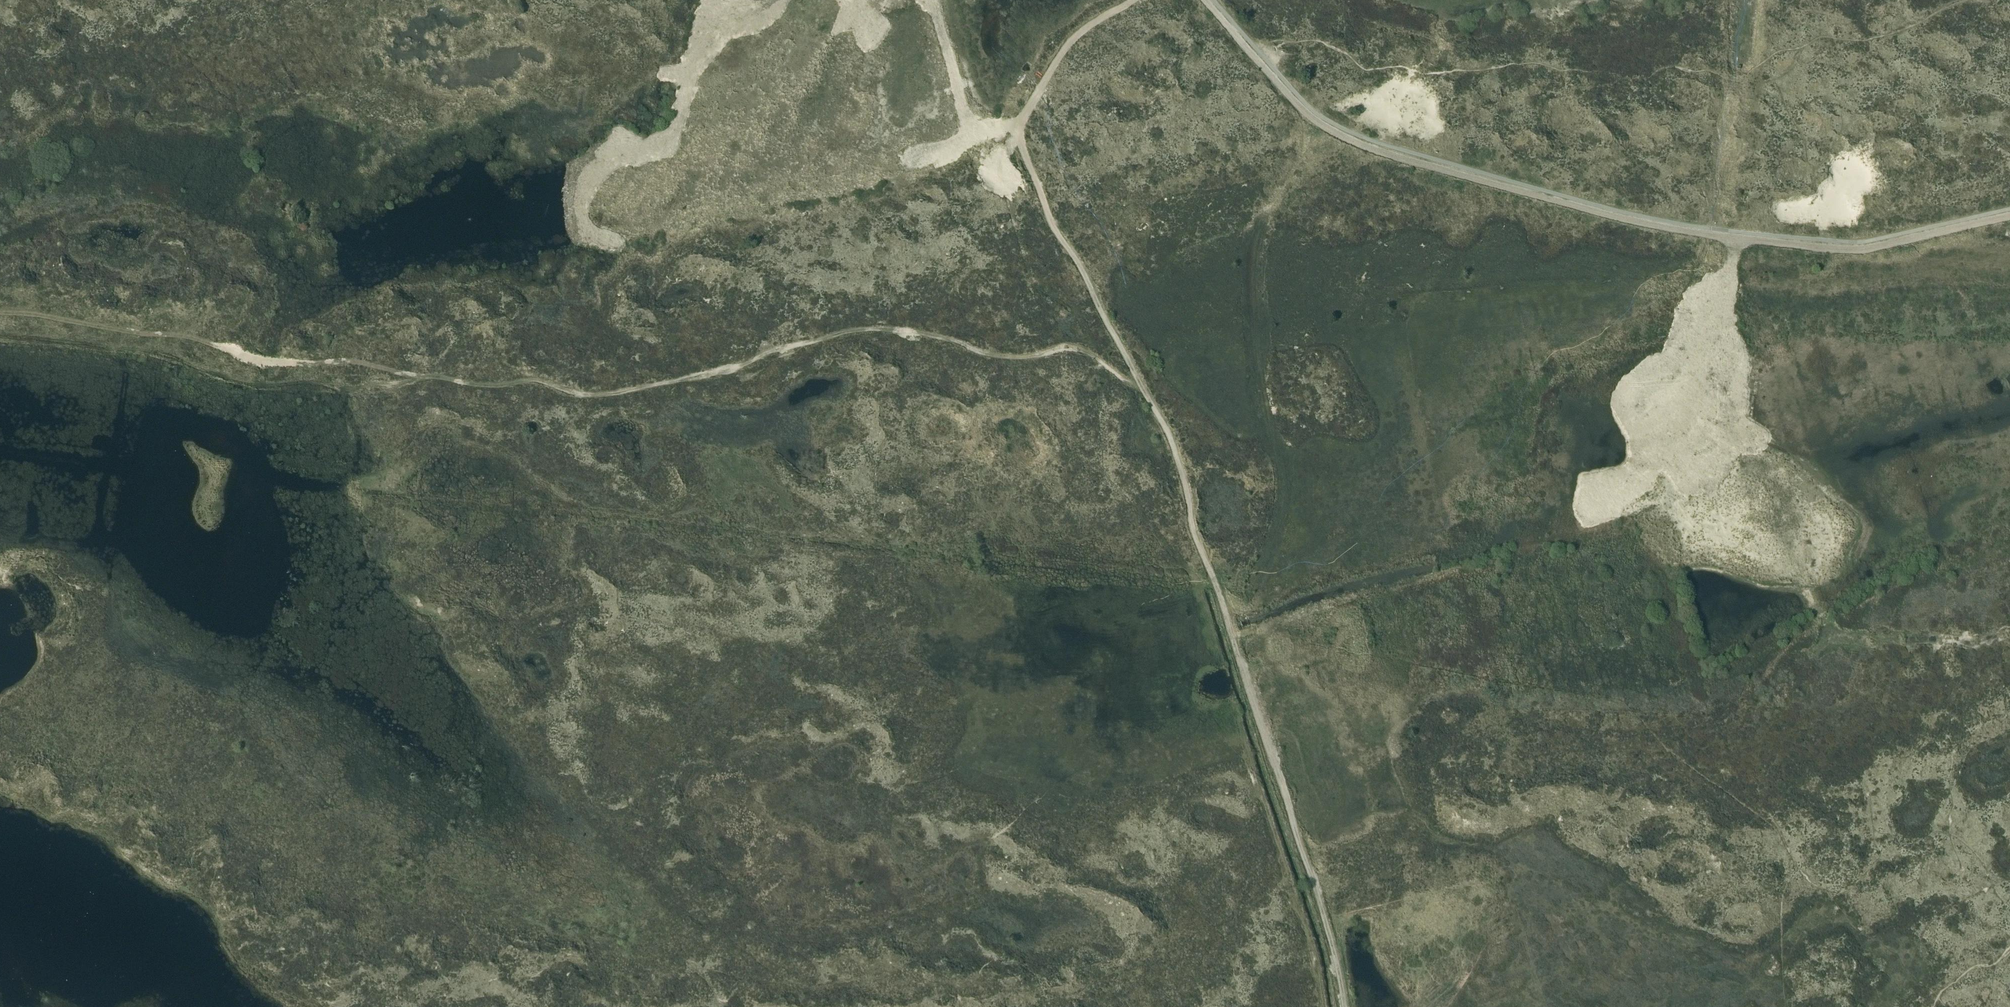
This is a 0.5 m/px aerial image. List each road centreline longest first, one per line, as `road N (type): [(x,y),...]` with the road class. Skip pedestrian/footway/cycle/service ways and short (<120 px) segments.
road 1 (track): [(1133,0),(1072,38),(1030,99),(1022,145),(1048,215),(1073,245),(1196,500),(1226,631),(1330,942),(1343,1006)]
road 2 (track): [(0,335),(166,356),(240,383),(347,387),(443,377),(543,383),(593,394),(721,370),(862,328),(948,338),(997,356),(1063,346),(1092,357)]

